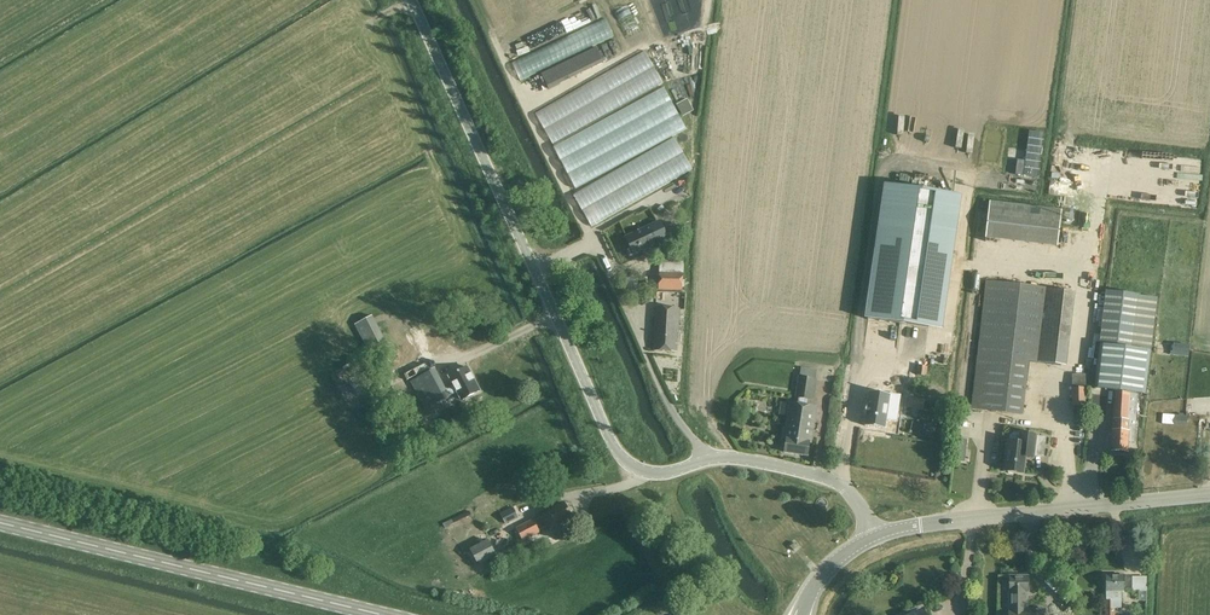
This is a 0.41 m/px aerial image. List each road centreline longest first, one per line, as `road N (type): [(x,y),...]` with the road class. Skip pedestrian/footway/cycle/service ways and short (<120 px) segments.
road 1 (unclassified): [(877,537),(847,488),(813,474),(731,457),(661,474),(621,457),(413,0)]
road 2 (secondary): [(384,614),(0,522)]
road 3 (tertiary): [(877,537),(917,525),(1209,494)]

